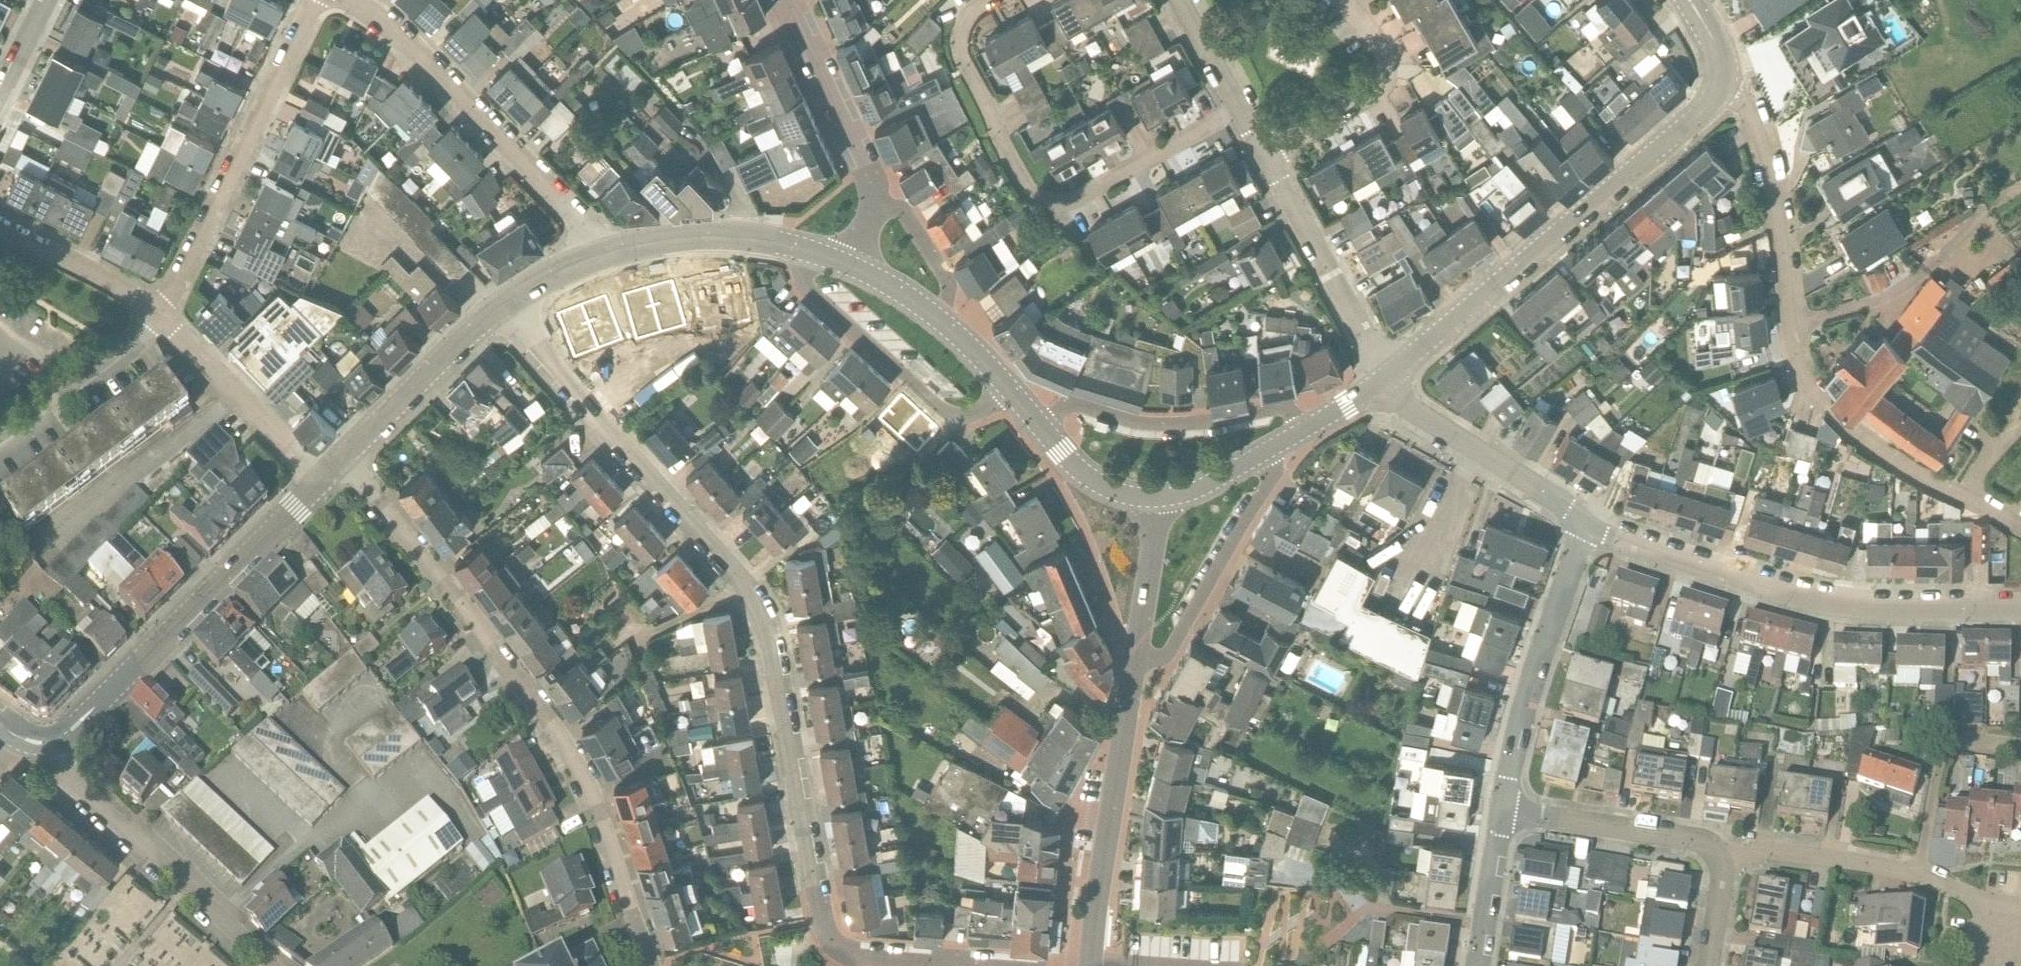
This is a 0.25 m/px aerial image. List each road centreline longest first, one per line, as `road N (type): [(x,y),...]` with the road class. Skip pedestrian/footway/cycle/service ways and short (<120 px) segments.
road 1 (residential): [(977,965),(850,957),(829,939),(760,609),(558,372),(509,302)]
road 2 (residential): [(2020,525),(1947,495),(1857,439),(1812,388),(1798,356),(1776,192),(1761,137),(1745,105),(1720,88)]
road 3 (residential): [(632,920),(590,788),(562,736),(346,457)]
road 4 (tertiary): [(1091,965),(1158,500)]
road 5 (residential): [(1238,110),(1073,203),(1051,204),(1033,195),(960,55),(959,32),(990,0)]
road 6 (residential): [(2020,611),(1812,604),(1590,526)]
road 7 (tertiary): [(1388,376),(1720,88)]
road 8 (tertiary): [(328,476),(55,741)]
road 9 (residential): [(348,0),(397,37),(581,221),(603,254)]
road 10 (residential): [(159,316),(315,0)]
road 11 (residential): [(280,965),(69,771),(55,741)]
road 12 (residential): [(795,249),(807,288),(946,414),(980,417),(1013,389)]
road 13 (residential): [(1502,808),(1590,526)]
road 14 (tertiary): [(1158,500),(1211,485),(1388,376)]
road 15 (residential): [(1983,899),(1856,858),(1732,847)]
road 16 (residential): [(1590,526),(1414,412),(1388,376)]
road 17 (residential): [(1388,376),(1265,160)]
road 18 (residential): [(1732,847),(1502,808)]
road 19 (residential): [(328,476),(159,316)]
road 20 (residential): [(1265,160),(1372,87),(1386,62),(1349,0)]
road 21 (tertiary): [(509,302),(346,457)]
road 22 (residential): [(876,203),(871,173),(792,0)]
road 23 (tertiary): [(795,249),(714,237),(603,254)]
road 24 (tertiary): [(1158,500),(1115,493),(1082,475),(1013,389)]
road 25 (residential): [(159,316),(115,283),(0,227)]
road 26 (residential): [(1477,965),(1502,808)]
road 27 (residential): [(940,322),(947,288),(941,272),(901,214),(876,203)]
road 28 (residential): [(1238,110),(1179,0)]
road 29 (residential): [(1712,965),(1732,847)]

